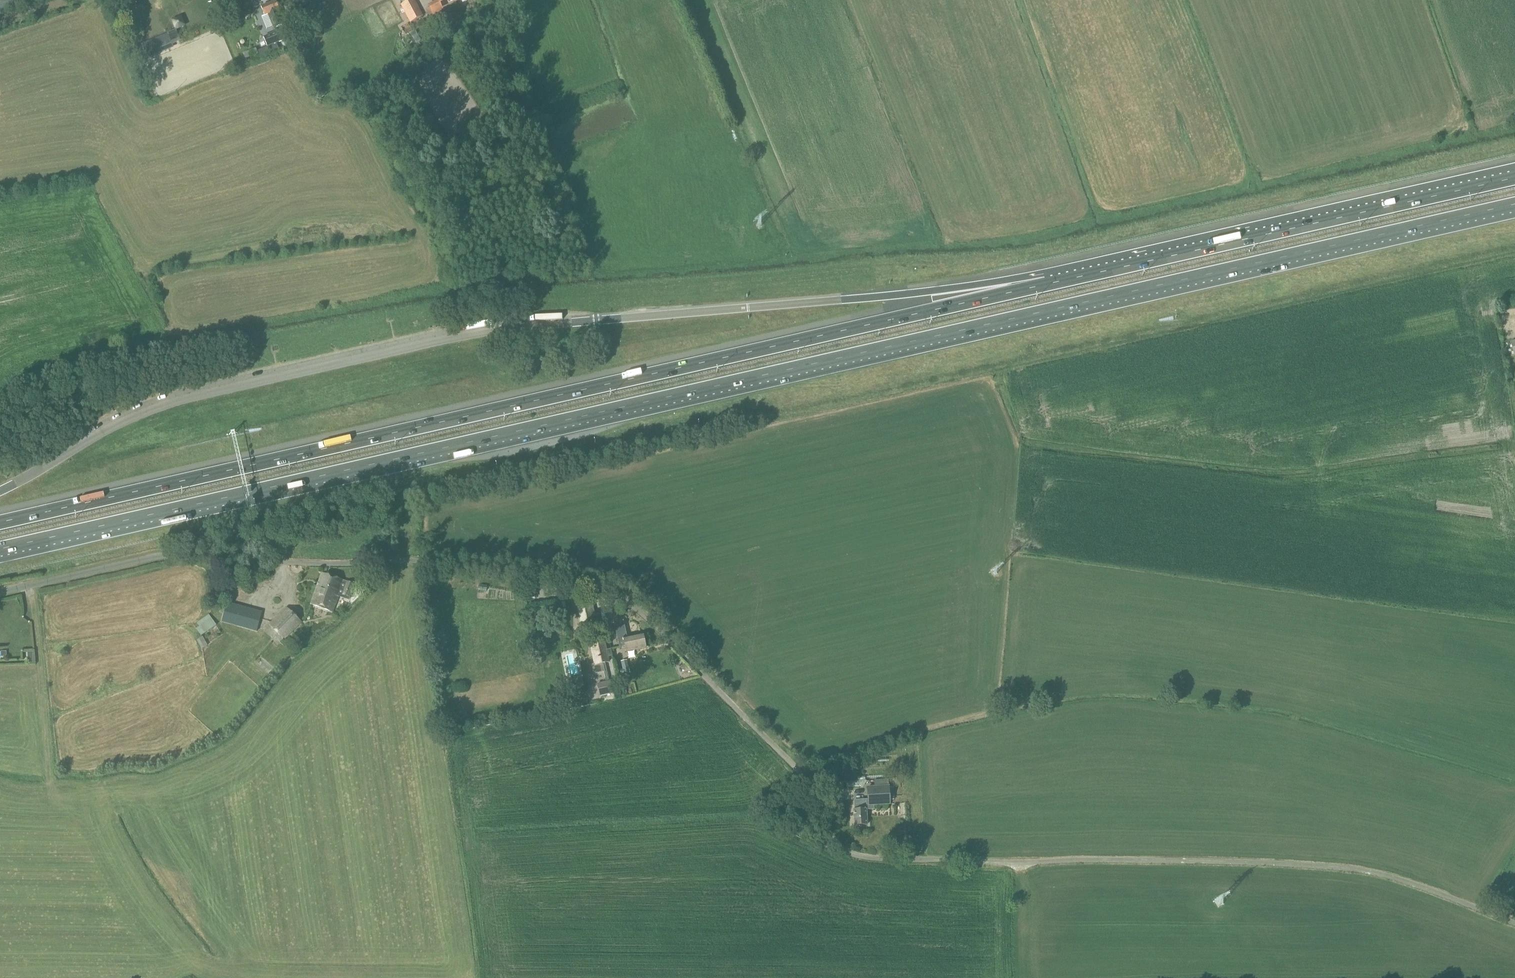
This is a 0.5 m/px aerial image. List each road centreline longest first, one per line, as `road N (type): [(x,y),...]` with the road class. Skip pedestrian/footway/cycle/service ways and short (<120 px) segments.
road 1 (unclassified): [(0,592),(168,555),(421,561),(590,585),(633,605),(772,744),(806,782),(830,836),(849,852),(1330,866),(1392,877),(1514,923)]
road 2 (motorway): [(0,549),(1514,204)]
road 3 (motorway): [(1049,283),(0,523)]
road 4 (motorway): [(1514,179),(1049,283)]
road 5 (motorway): [(1049,283),(747,307)]

